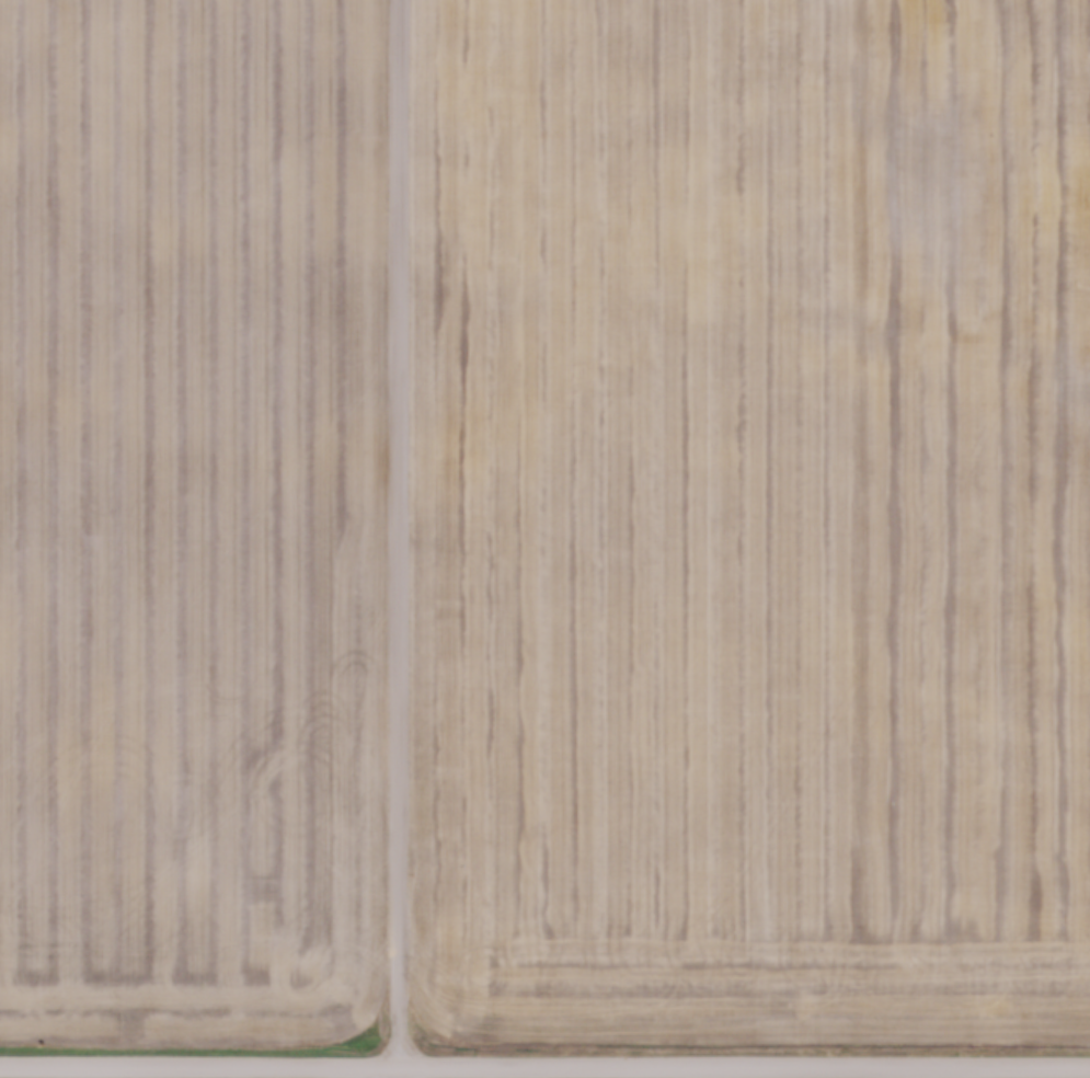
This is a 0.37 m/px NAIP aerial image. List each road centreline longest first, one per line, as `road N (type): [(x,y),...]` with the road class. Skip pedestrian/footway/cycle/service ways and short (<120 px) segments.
road 1 (tertiary): [(1089,1066),(0,1065)]
road 2 (track): [(398,0),(401,1065)]

